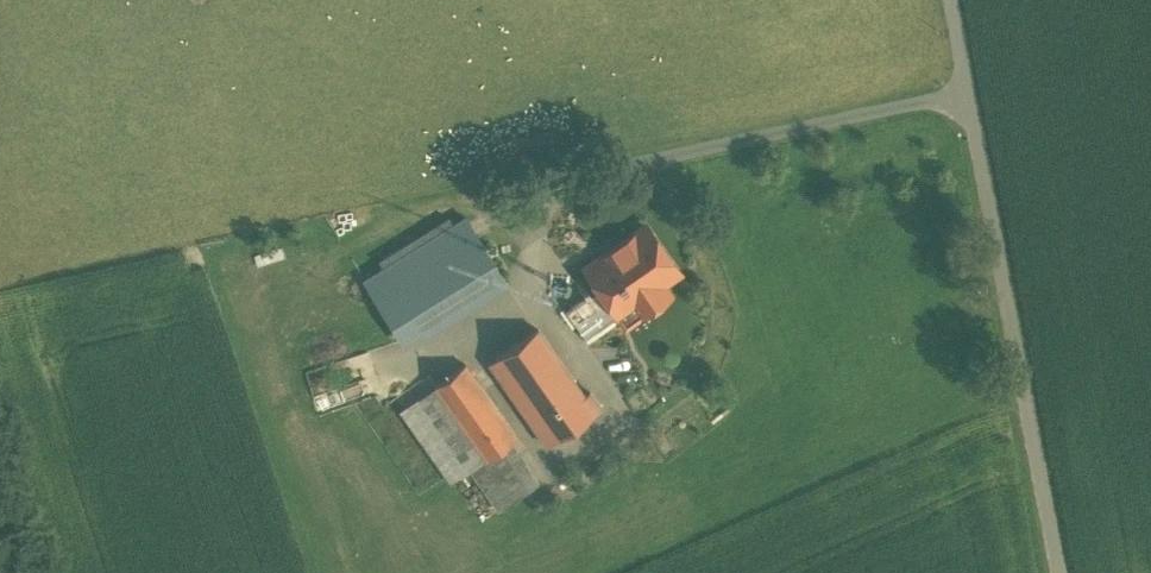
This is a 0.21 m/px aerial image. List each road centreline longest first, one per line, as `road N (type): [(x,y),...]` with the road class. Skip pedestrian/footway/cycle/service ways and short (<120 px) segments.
road 1 (residential): [(1040,572),(941,0)]

